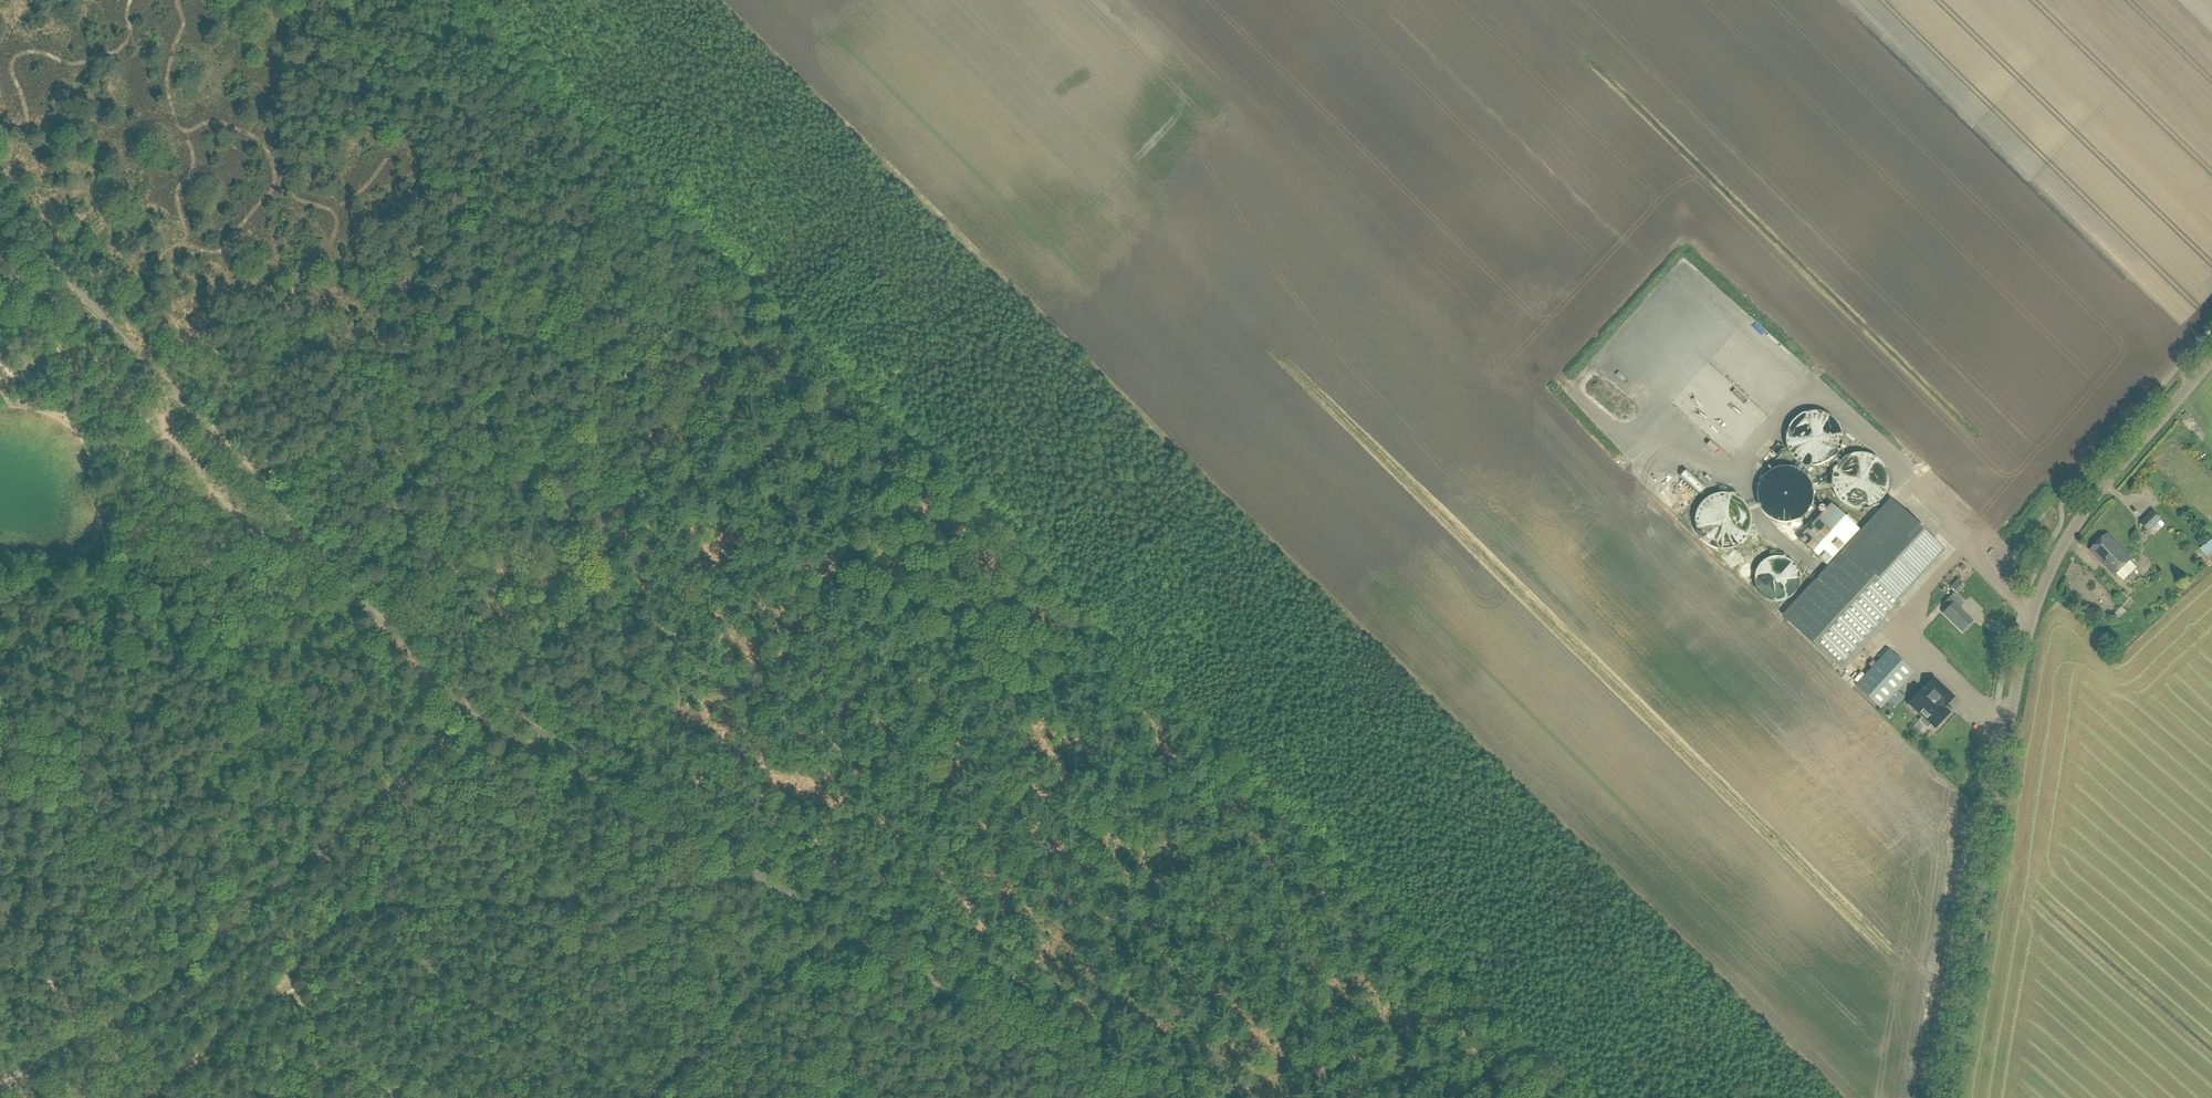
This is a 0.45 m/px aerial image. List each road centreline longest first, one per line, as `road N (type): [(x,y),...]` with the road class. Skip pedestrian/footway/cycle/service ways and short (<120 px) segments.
road 1 (tertiary): [(1948,1097),(2010,709),(2040,600),(2103,490),(2211,360)]
road 2 (unclassified): [(1153,1097),(467,714)]
road 3 (unclassified): [(446,698),(426,663),(0,207)]
road 4 (unclassified): [(0,1084),(154,998),(407,779),(435,747),(446,719)]
road 5 (track): [(141,1097),(200,1061),(282,989),(352,1070),(404,1097)]
road 6 (track): [(648,1097),(739,1015),(567,899)]
road 7 (track): [(381,916),(567,899),(668,855),(684,837)]
road 8 (track): [(398,939),(462,998),(574,1054),(635,1097)]
road 9 (track): [(838,1097),(893,952)]
road 10 (track): [(282,989),(352,923),(381,916),(398,939)]
road 11 (track): [(739,1015),(837,921)]

